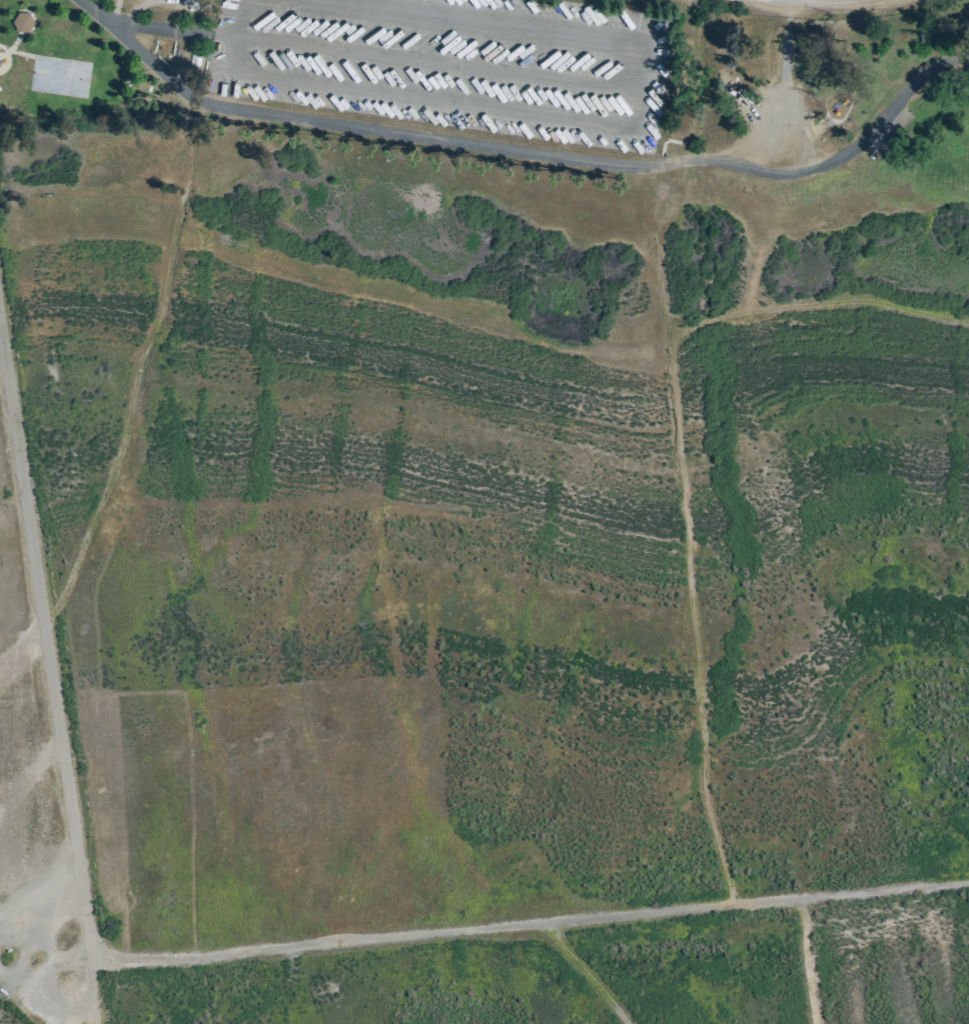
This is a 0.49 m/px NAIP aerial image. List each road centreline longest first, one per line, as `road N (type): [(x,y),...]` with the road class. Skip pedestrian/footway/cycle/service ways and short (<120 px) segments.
road 1 (track): [(91,960),(968,882)]
road 2 (track): [(632,165),(679,415),(703,785),(733,903)]
road 3 (residential): [(0,343),(97,1023)]
road 4 (track): [(197,98),(185,134),(195,161),(128,424),(68,585),(42,617)]
road 5 (track): [(665,344),(710,321),(867,299),(968,319)]
road 6 (track): [(545,922),(627,1023)]
road 7 (track): [(798,897),(817,1023)]

